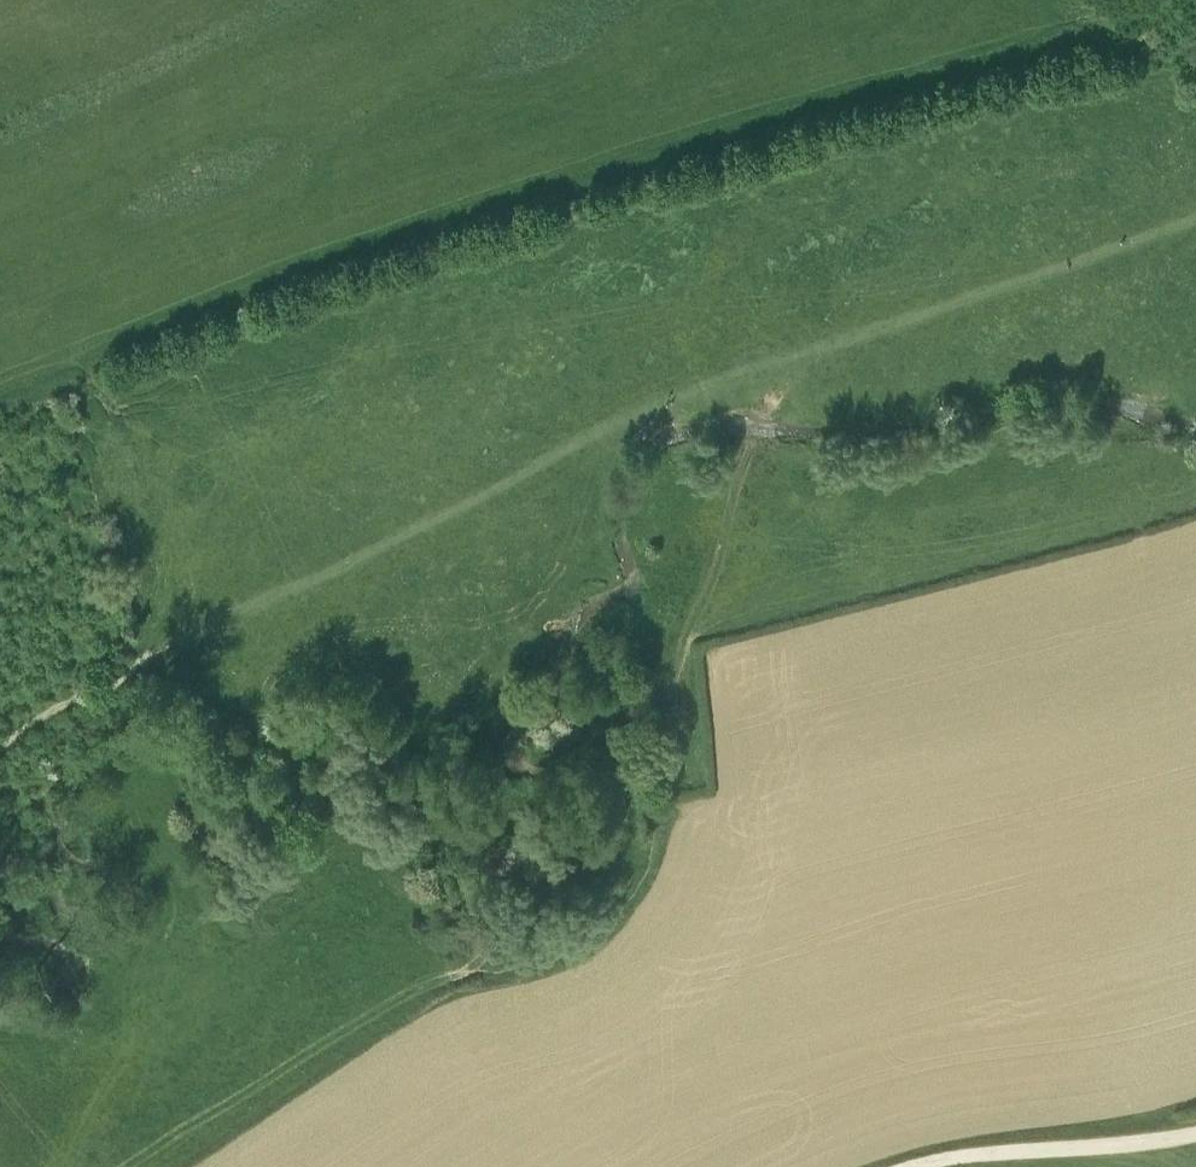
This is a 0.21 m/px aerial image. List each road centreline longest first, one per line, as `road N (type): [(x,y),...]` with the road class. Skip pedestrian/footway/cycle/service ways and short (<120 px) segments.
road 1 (track): [(1195,1132),(908,1166)]

